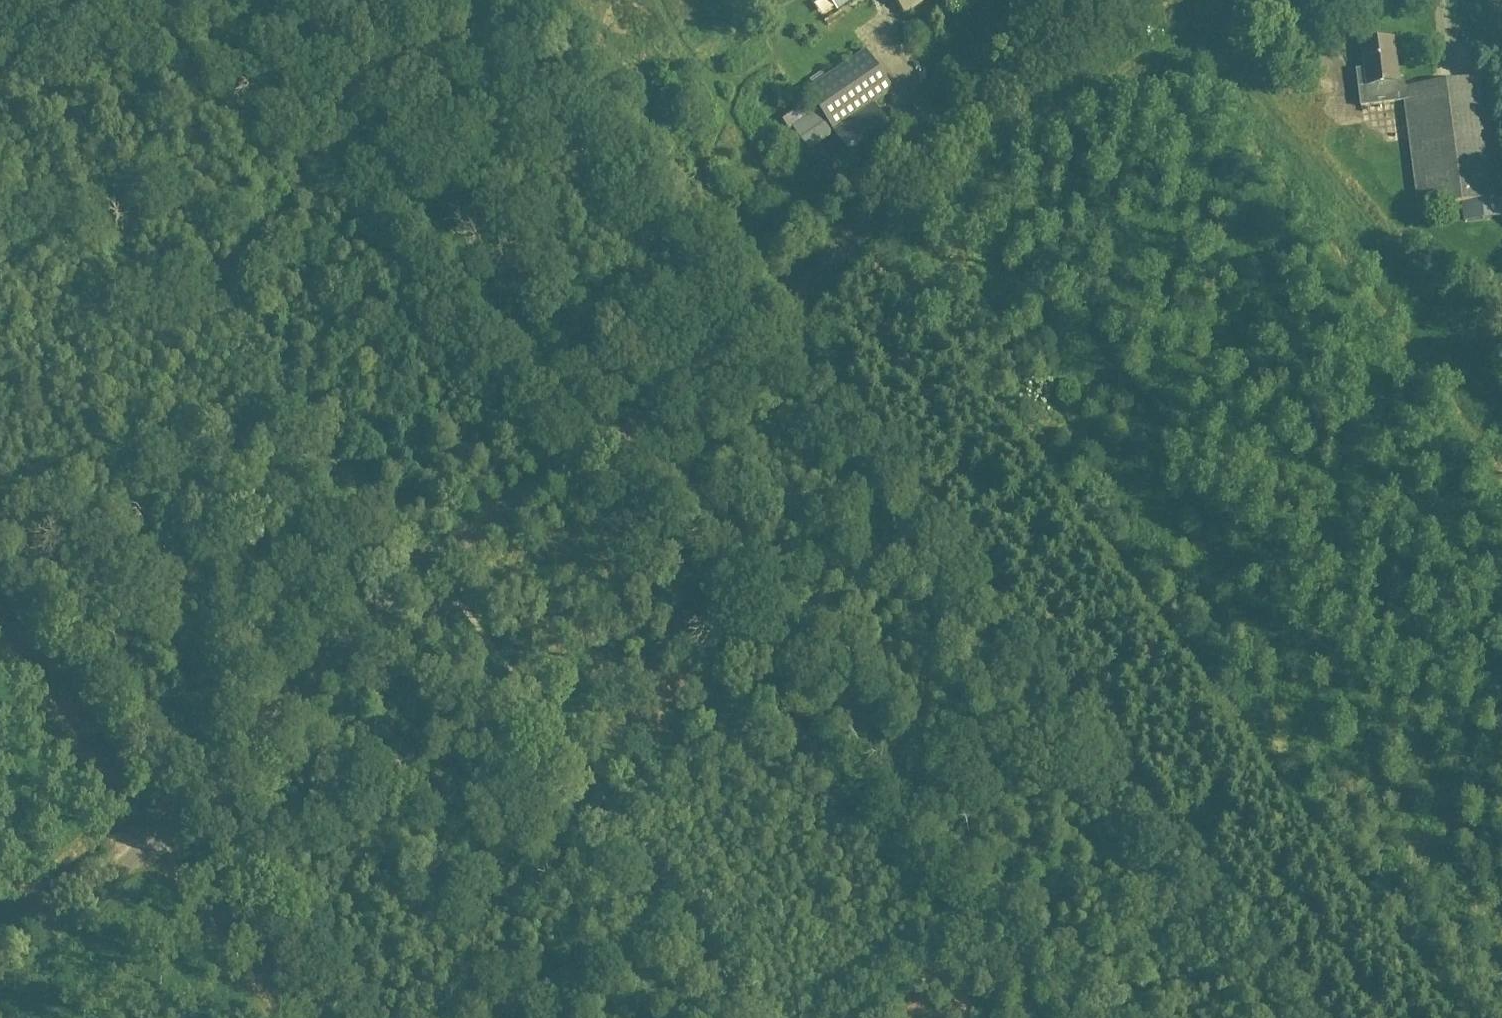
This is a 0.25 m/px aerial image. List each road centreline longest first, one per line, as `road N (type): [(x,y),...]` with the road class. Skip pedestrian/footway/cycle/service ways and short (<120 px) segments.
road 1 (unclassified): [(0,953),(207,791),(428,566),(691,388),(1078,34),(1129,0)]
road 2 (track): [(758,1017),(420,574)]

